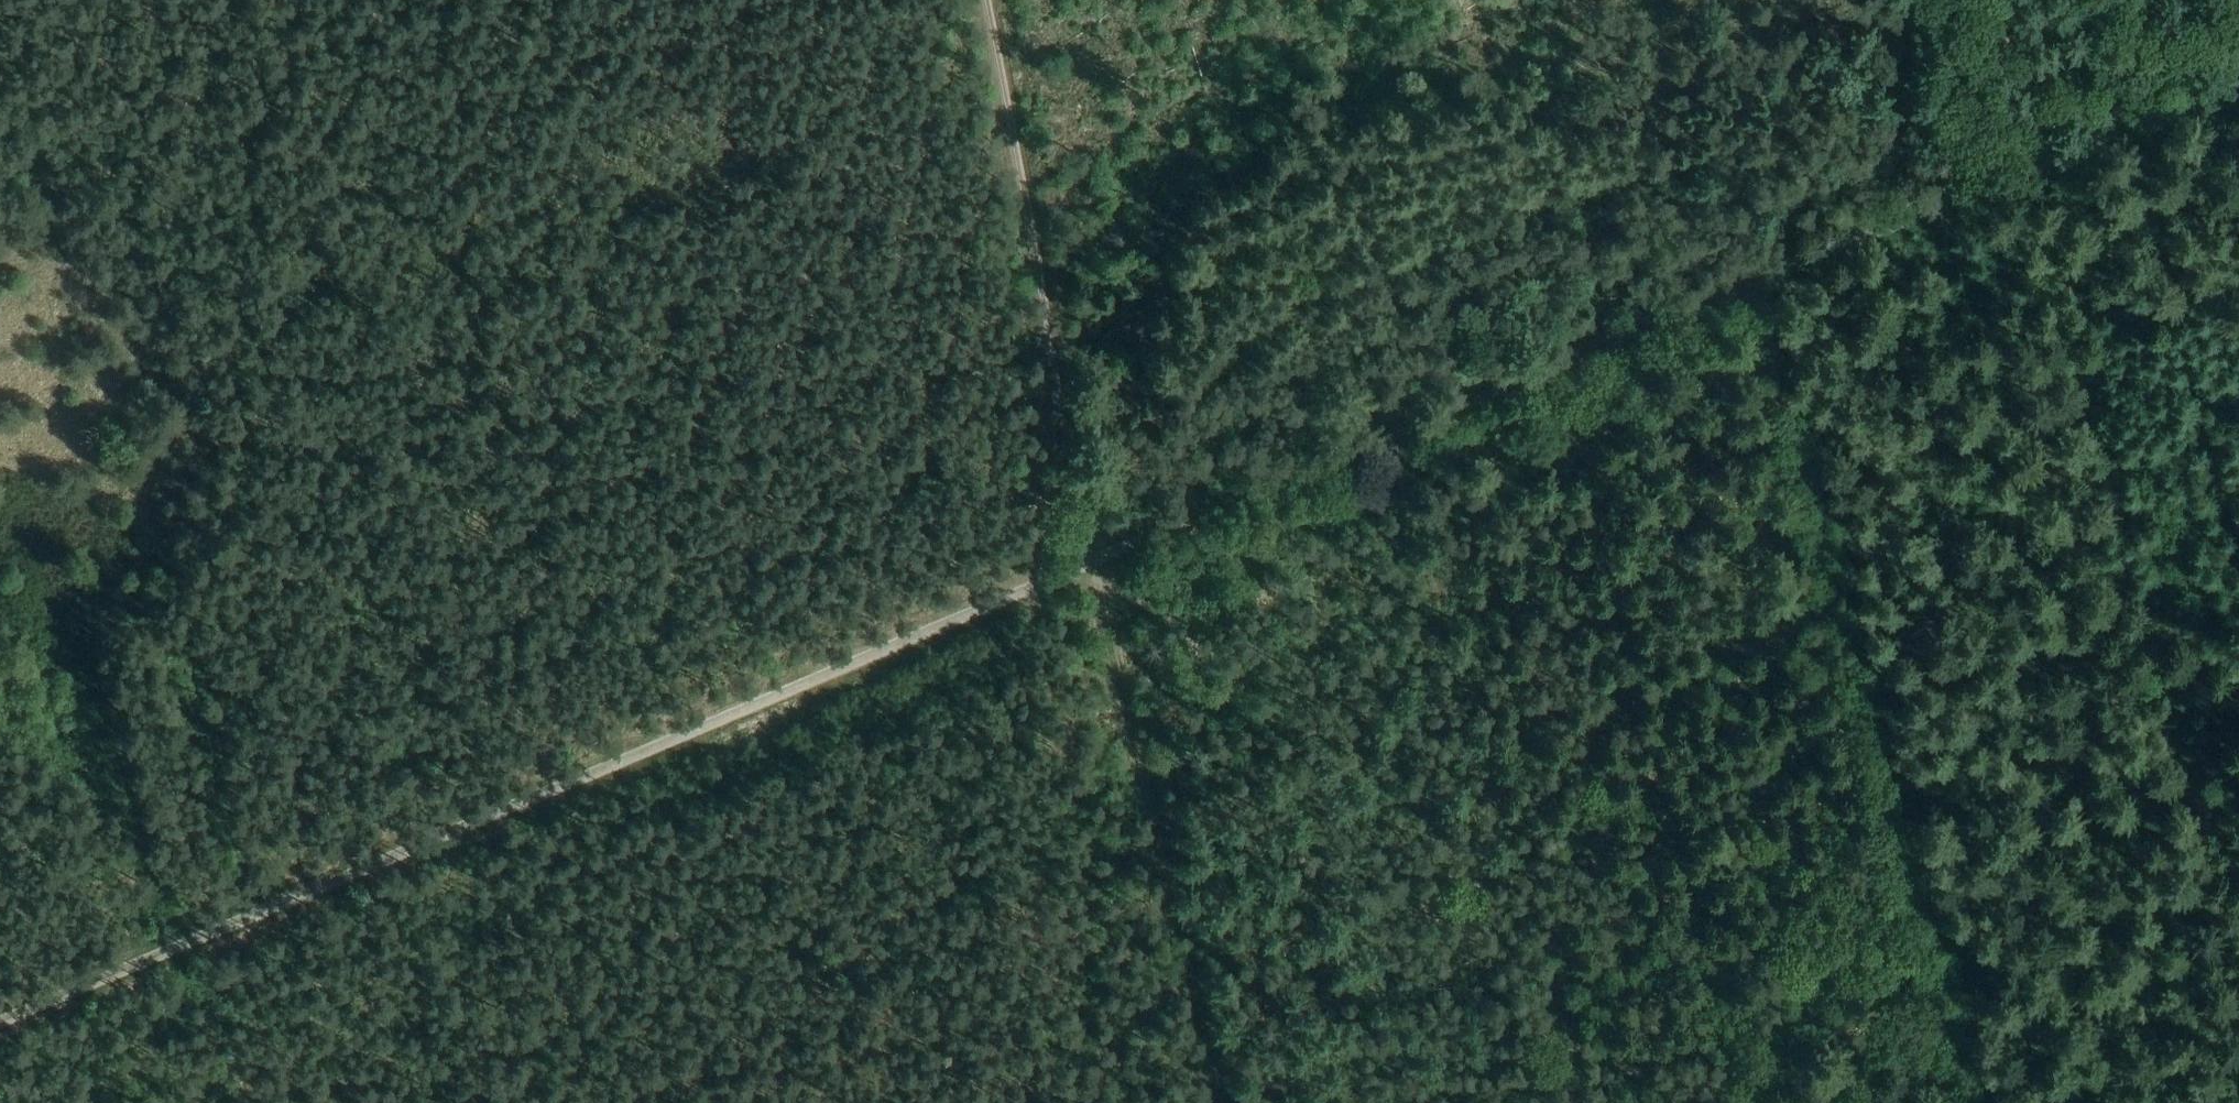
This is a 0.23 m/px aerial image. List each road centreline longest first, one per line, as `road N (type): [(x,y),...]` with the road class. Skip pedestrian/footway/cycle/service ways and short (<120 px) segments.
road 1 (track): [(1221,1102),(1091,563)]
road 2 (track): [(1063,411),(987,0)]
road 3 (track): [(1091,563),(1063,411)]

